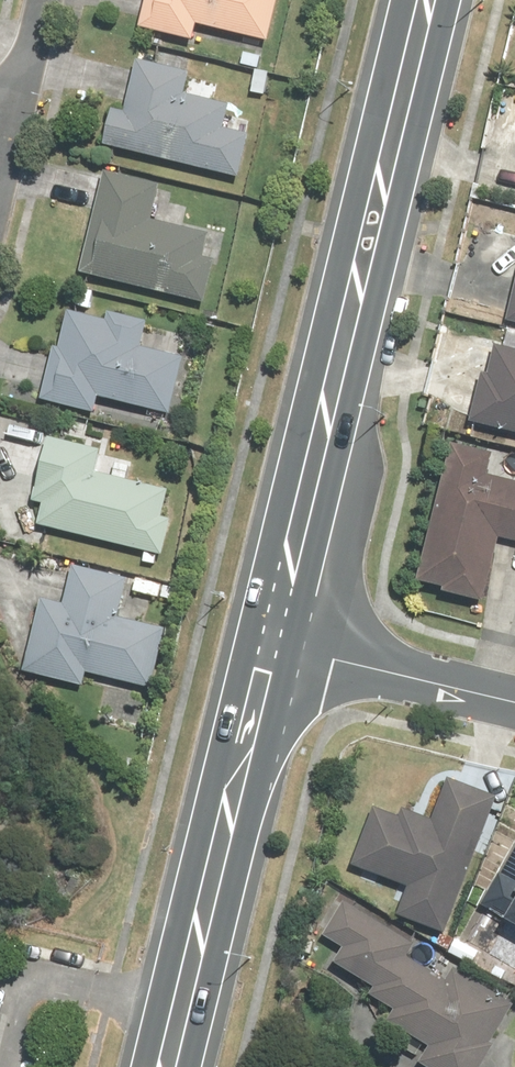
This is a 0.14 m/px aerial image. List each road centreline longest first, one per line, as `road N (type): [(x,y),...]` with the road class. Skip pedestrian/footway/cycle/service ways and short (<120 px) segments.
road 1 (secondary): [(283,637),(428,0)]
road 2 (secondary): [(174,1066),(283,637)]
road 3 (residential): [(283,637),(514,699)]

